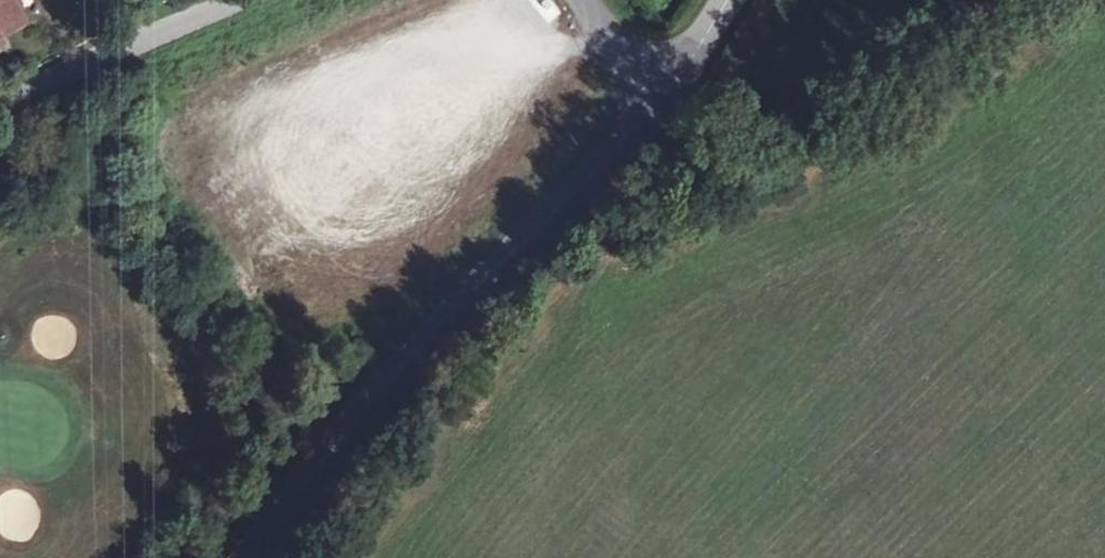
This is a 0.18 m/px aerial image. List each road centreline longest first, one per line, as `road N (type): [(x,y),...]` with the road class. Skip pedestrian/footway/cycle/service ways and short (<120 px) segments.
road 1 (tertiary): [(659,107),(507,253),(251,557)]
road 2 (unclassified): [(242,0),(196,12),(0,100)]
road 3 (unclassified): [(659,107),(579,0)]
road 4 (tertiary): [(724,0),(659,107)]

